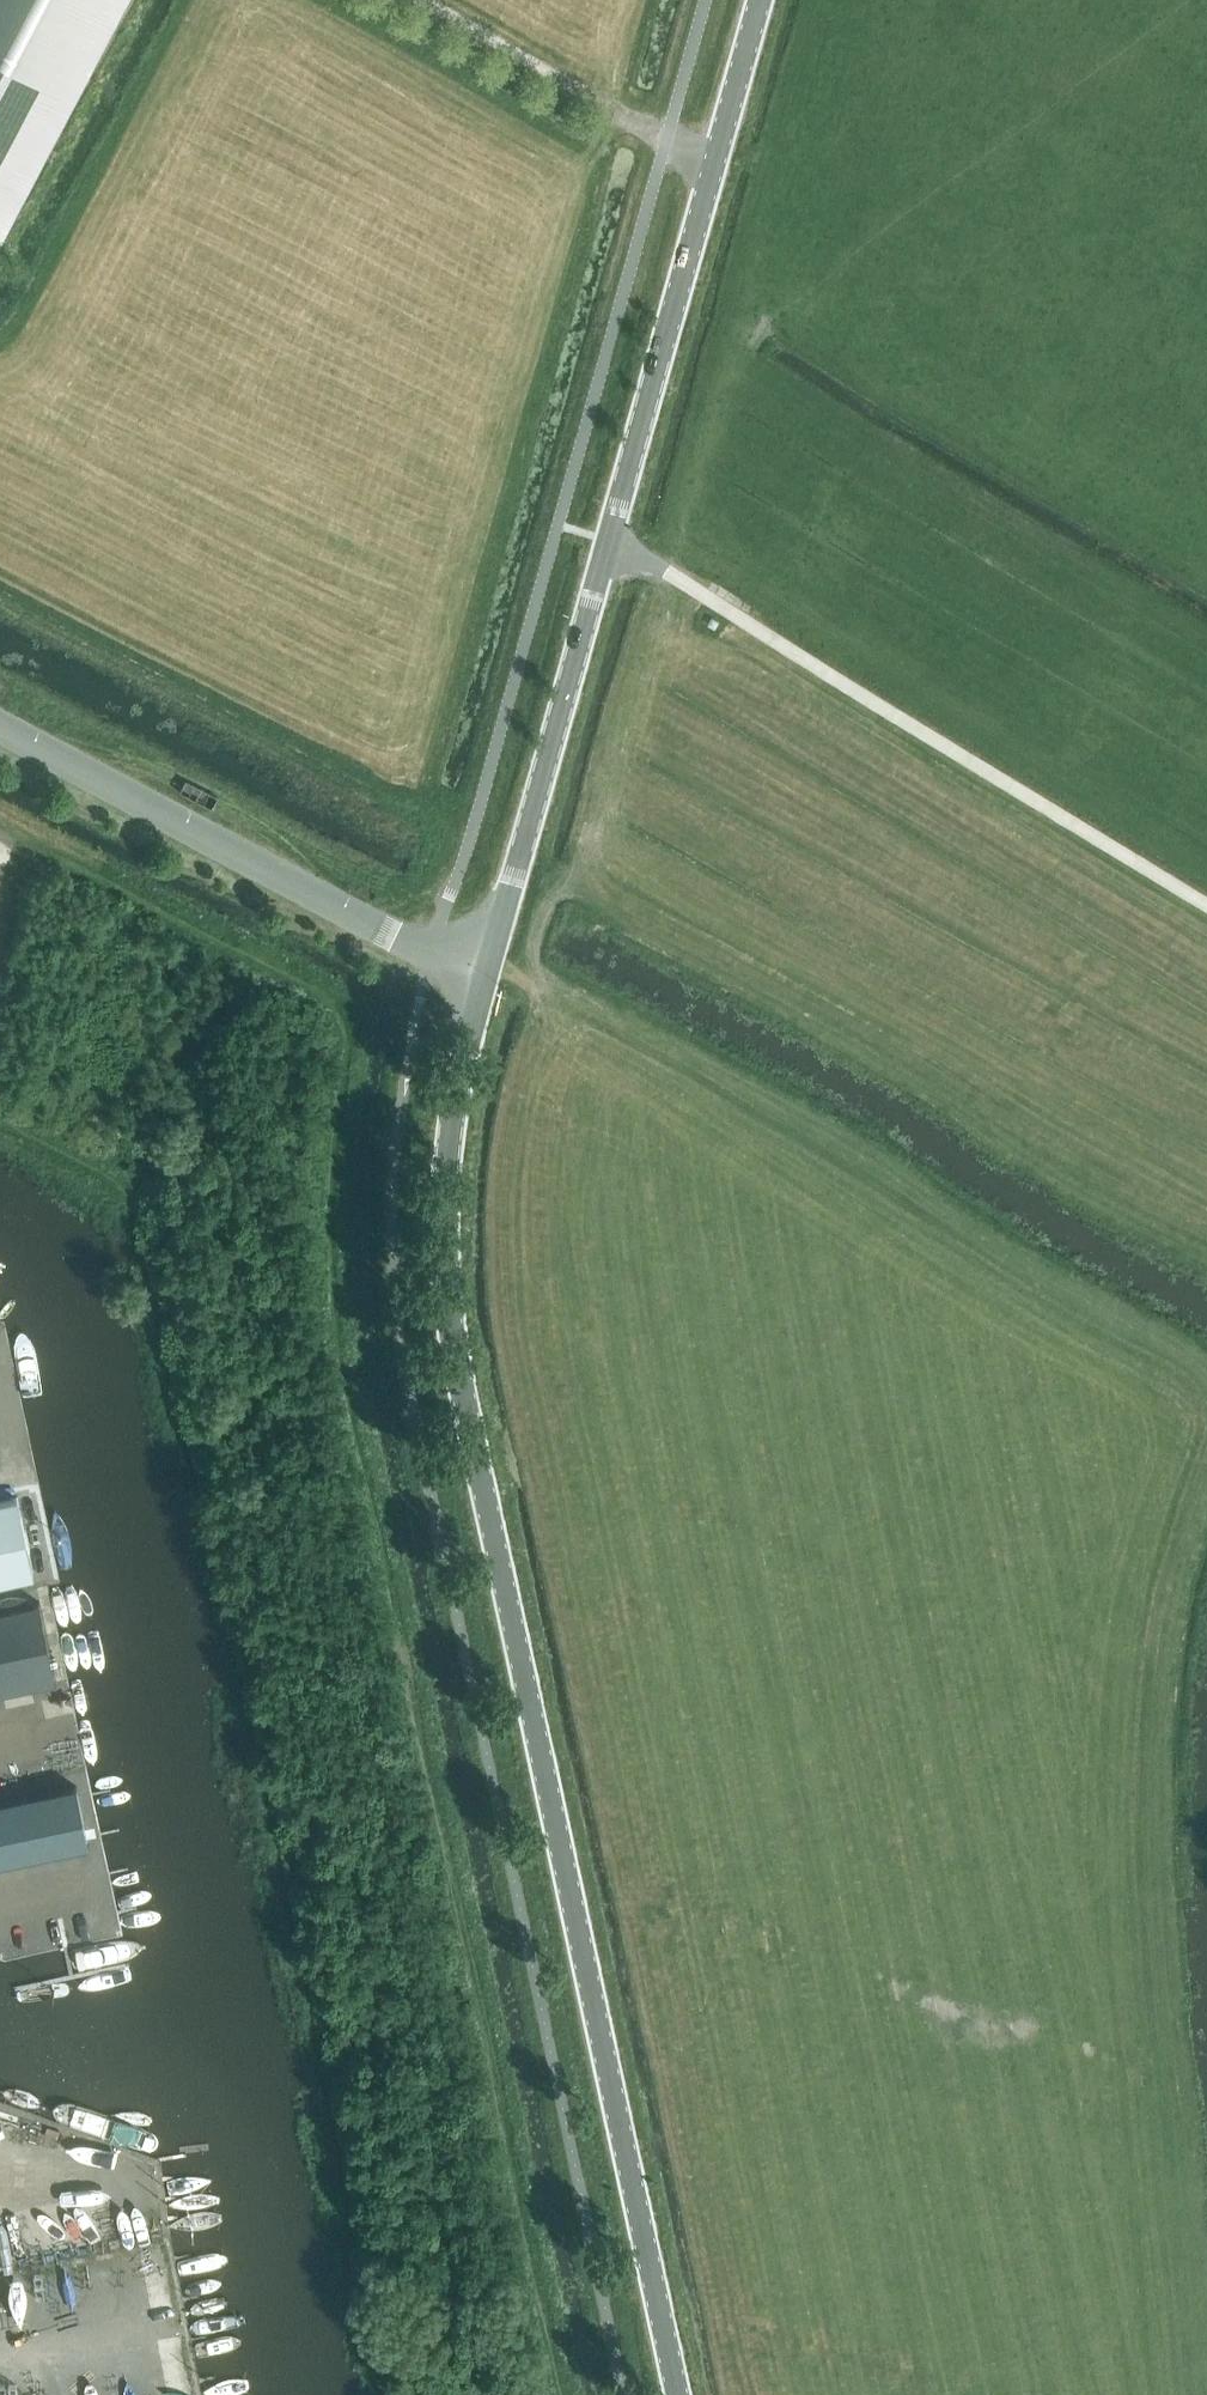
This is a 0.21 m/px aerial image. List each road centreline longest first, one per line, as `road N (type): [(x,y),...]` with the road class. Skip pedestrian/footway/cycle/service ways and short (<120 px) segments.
road 1 (secondary): [(678,2394),(450,1301),(449,1143),(486,979)]
road 2 (unclassified): [(1206,904),(609,539)]
road 3 (secondary): [(609,539),(761,0)]
road 4 (tertiary): [(486,979),(0,728)]
road 5 (secondary): [(486,979),(609,539)]

